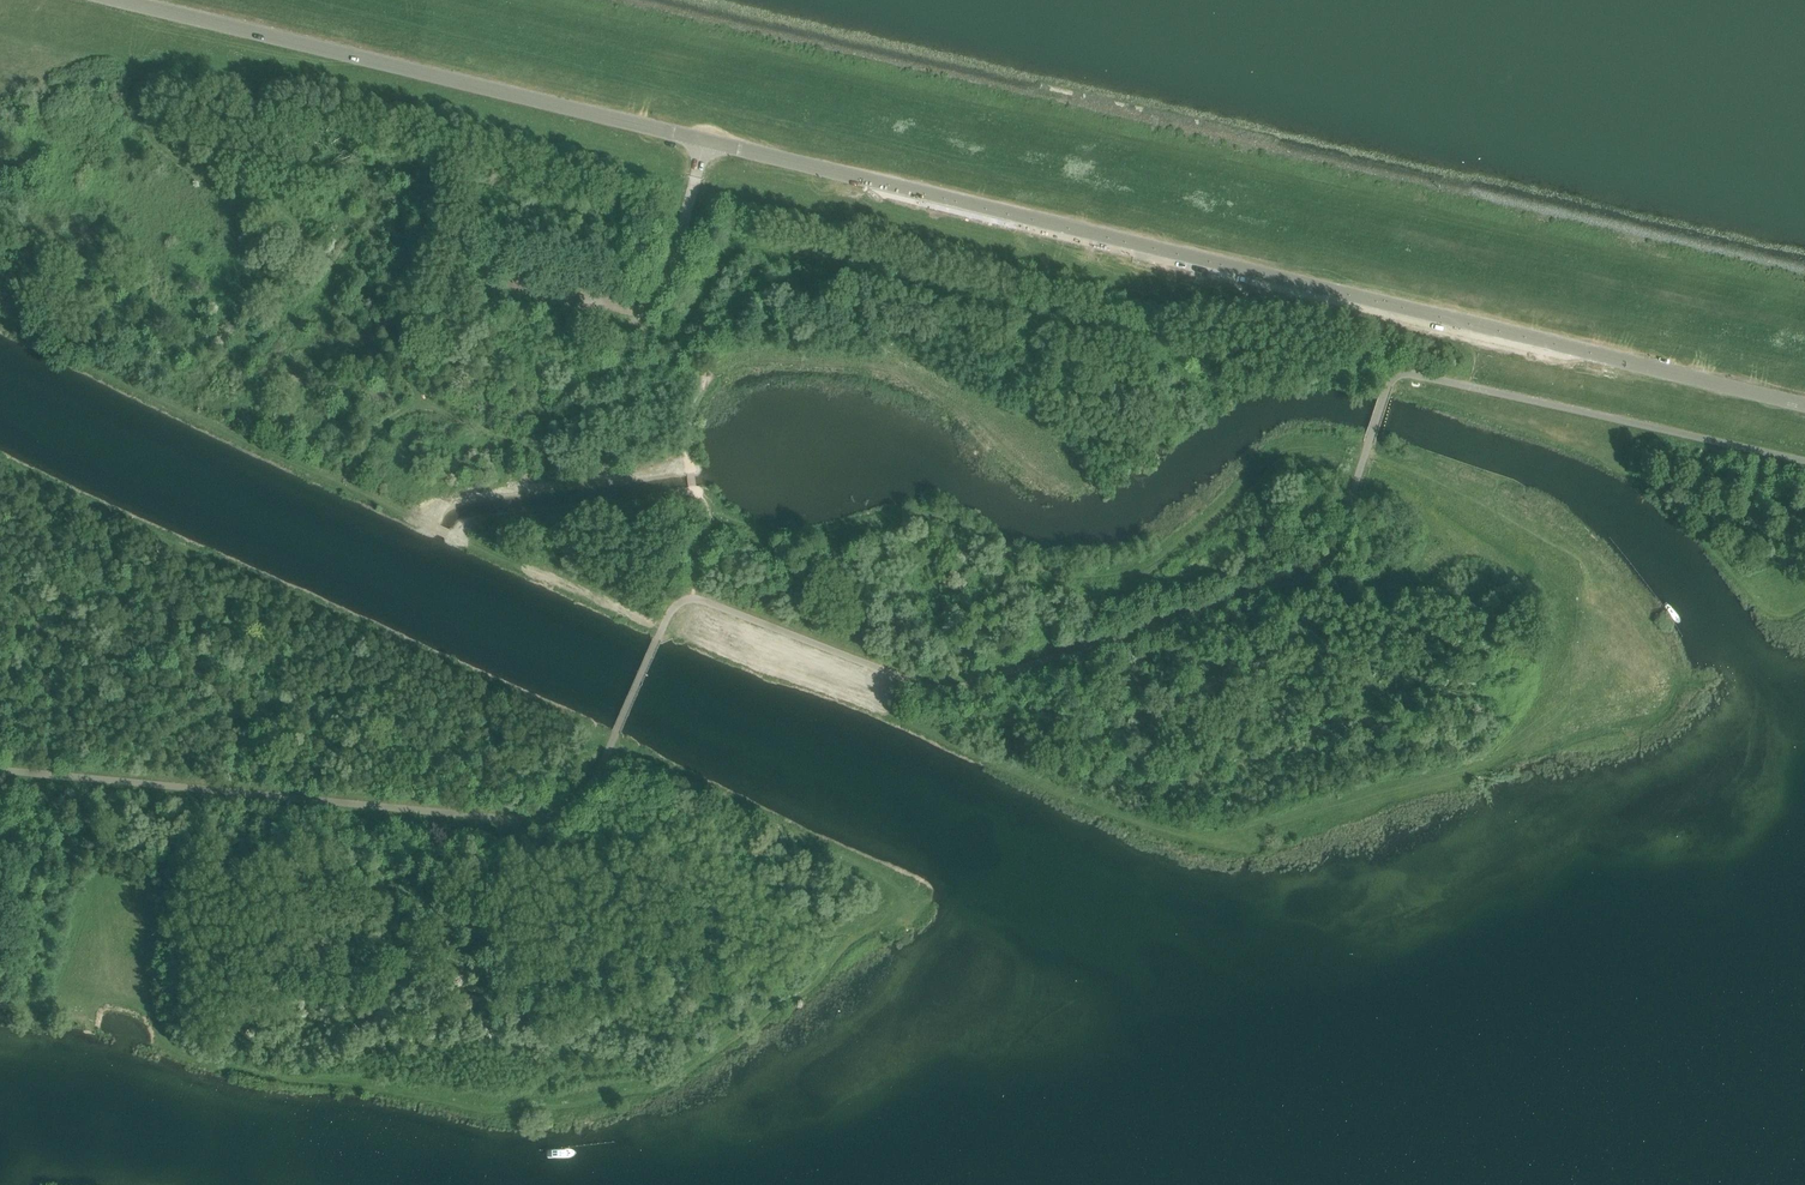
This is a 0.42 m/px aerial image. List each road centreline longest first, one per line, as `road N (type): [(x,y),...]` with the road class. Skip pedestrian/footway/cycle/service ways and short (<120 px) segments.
road 1 (unclassified): [(1804,407),(122,0)]

